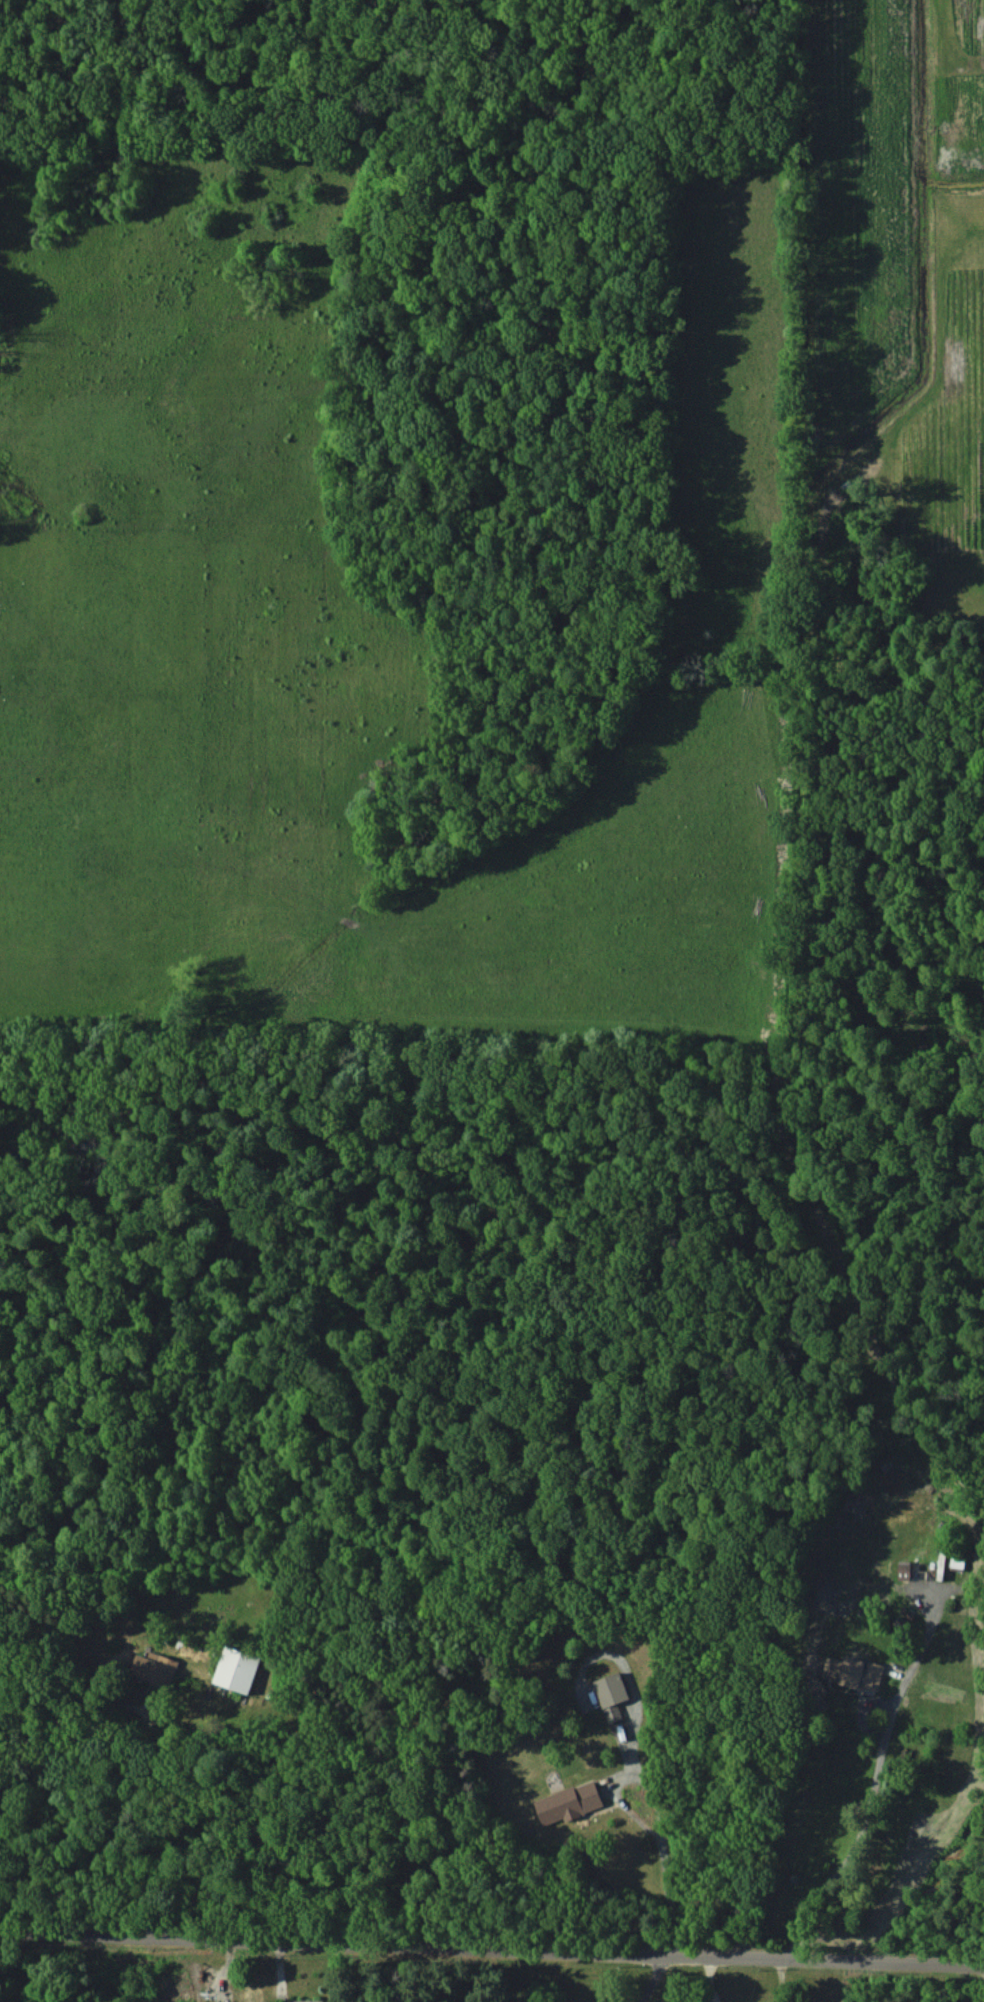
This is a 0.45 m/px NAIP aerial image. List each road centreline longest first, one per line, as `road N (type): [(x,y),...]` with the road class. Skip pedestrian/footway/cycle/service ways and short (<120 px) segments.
road 1 (tertiary): [(983,1964),(0,1931)]

